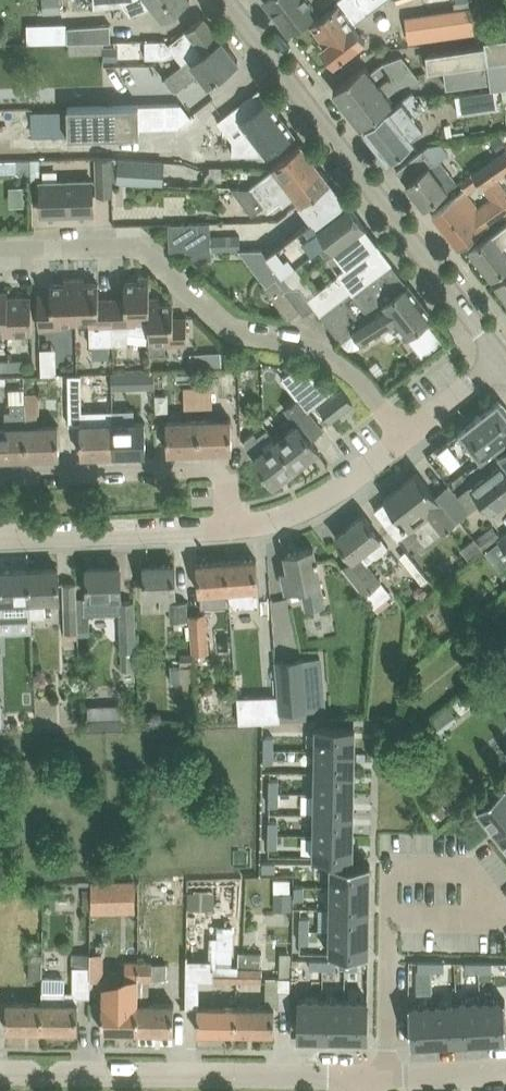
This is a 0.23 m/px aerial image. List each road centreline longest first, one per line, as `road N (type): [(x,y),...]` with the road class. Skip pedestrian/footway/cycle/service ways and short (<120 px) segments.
road 1 (residential): [(406,434),(358,378),(319,350),(229,331),(138,246),(36,249),(0,261)]
road 2 (tertiary): [(503,359),(226,0)]
road 3 (residential): [(0,1072),(357,1077)]
road 4 (unclassified): [(0,475),(208,468),(226,484),(229,526)]
road 5 (residential): [(0,536),(229,526)]
road 6 (residential): [(229,526),(316,501),(406,434)]
road 7 (residential): [(390,914),(391,868),(467,871),(489,899),(477,915)]
road 8 (residential): [(388,1075),(390,914)]
road 9 (residential): [(406,434),(503,359)]

